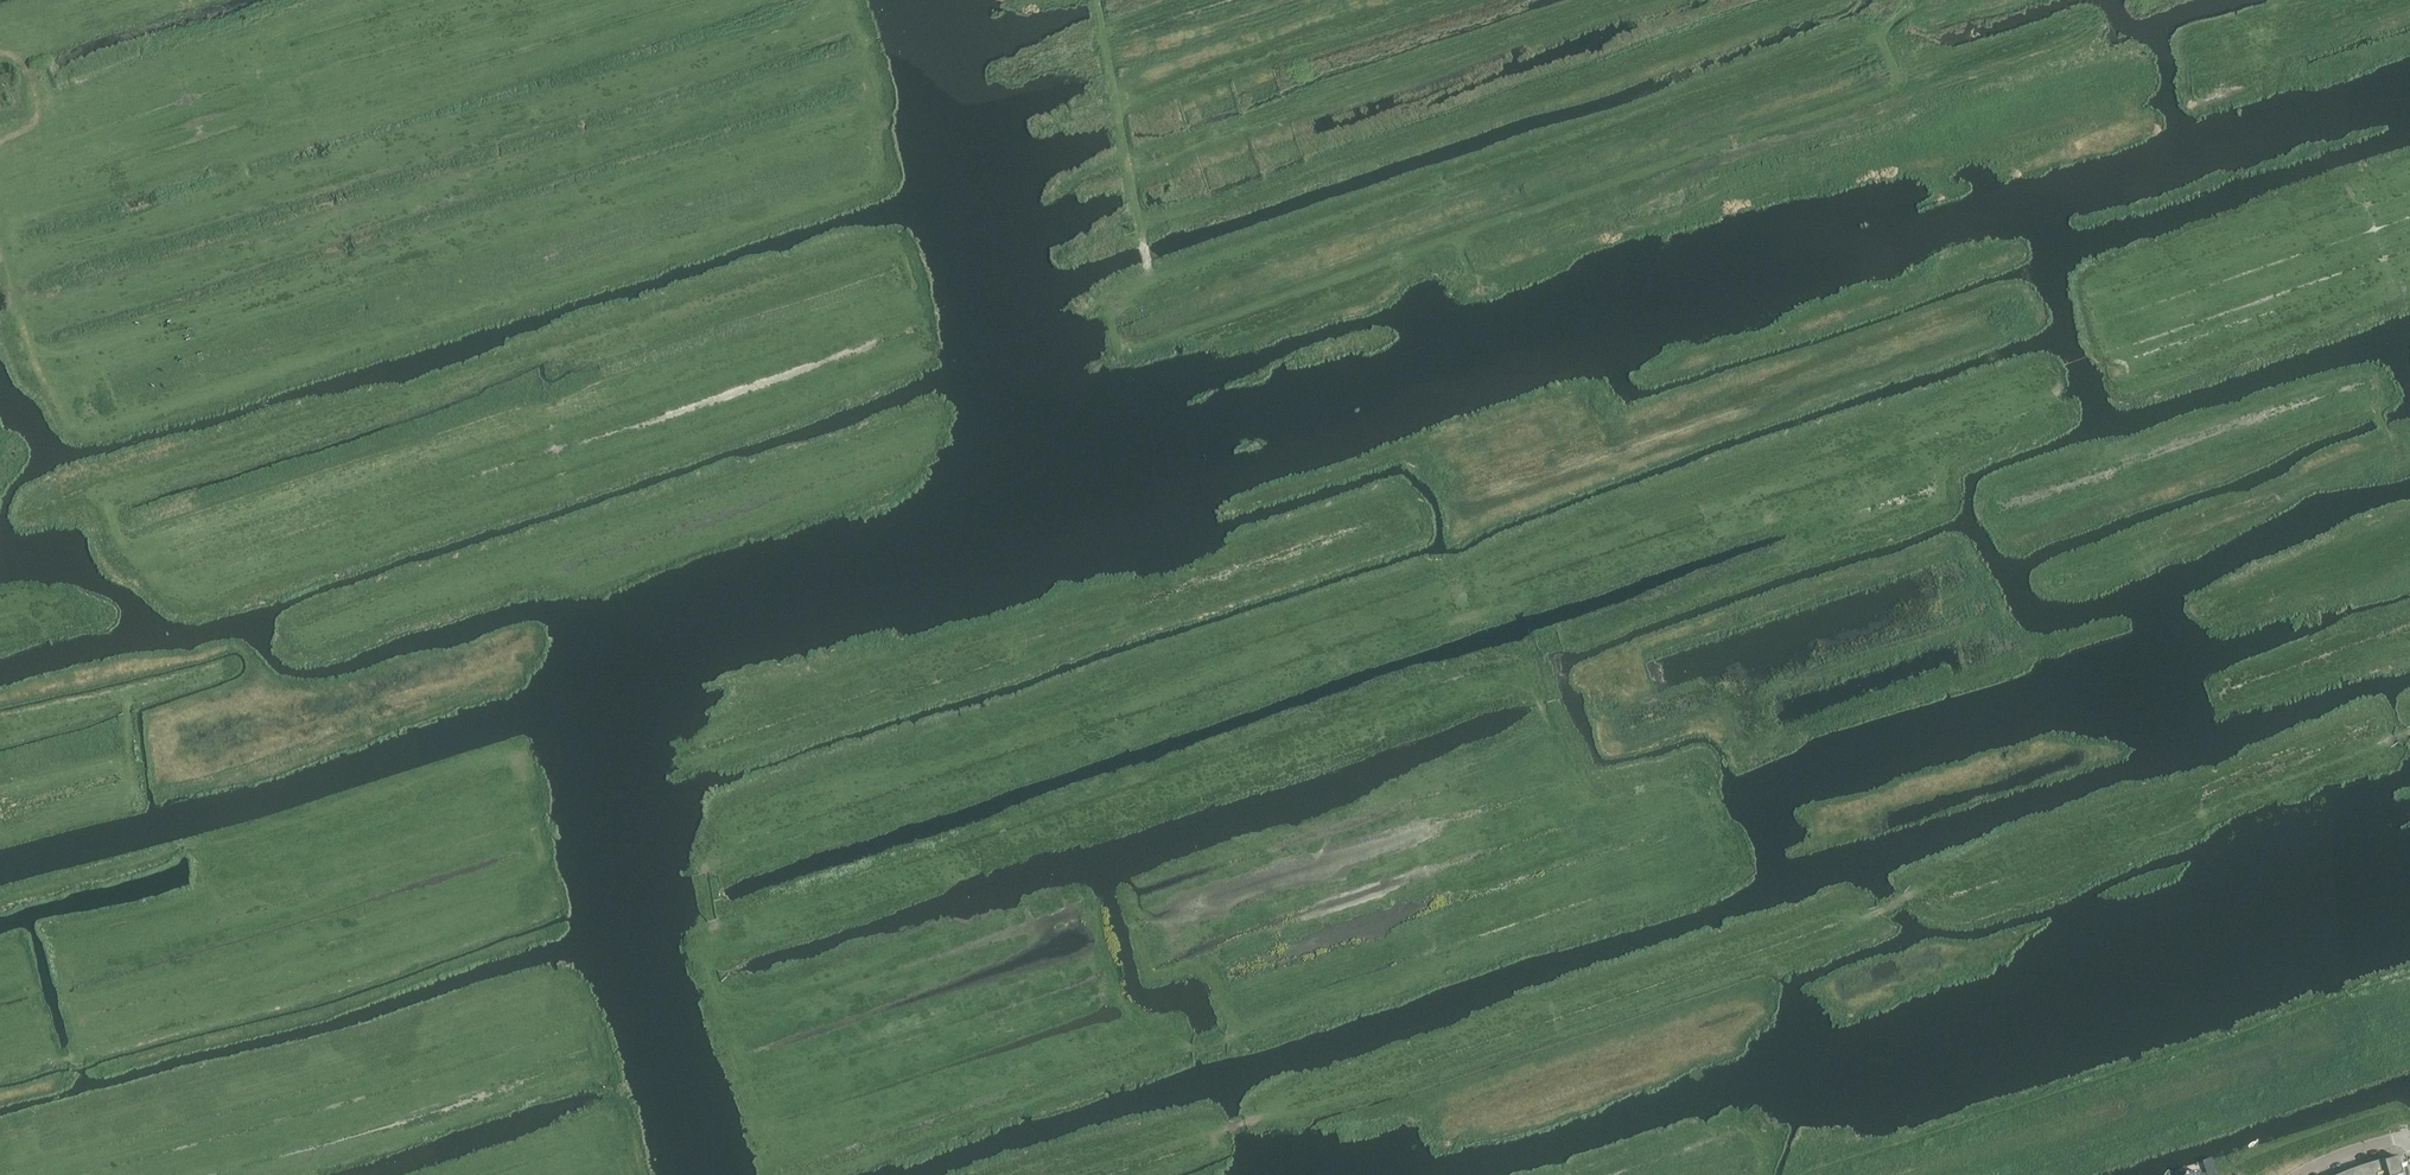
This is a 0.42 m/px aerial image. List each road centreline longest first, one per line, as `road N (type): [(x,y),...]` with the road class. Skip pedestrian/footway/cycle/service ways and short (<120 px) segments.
road 1 (track): [(0,839),(135,802),(128,705)]

